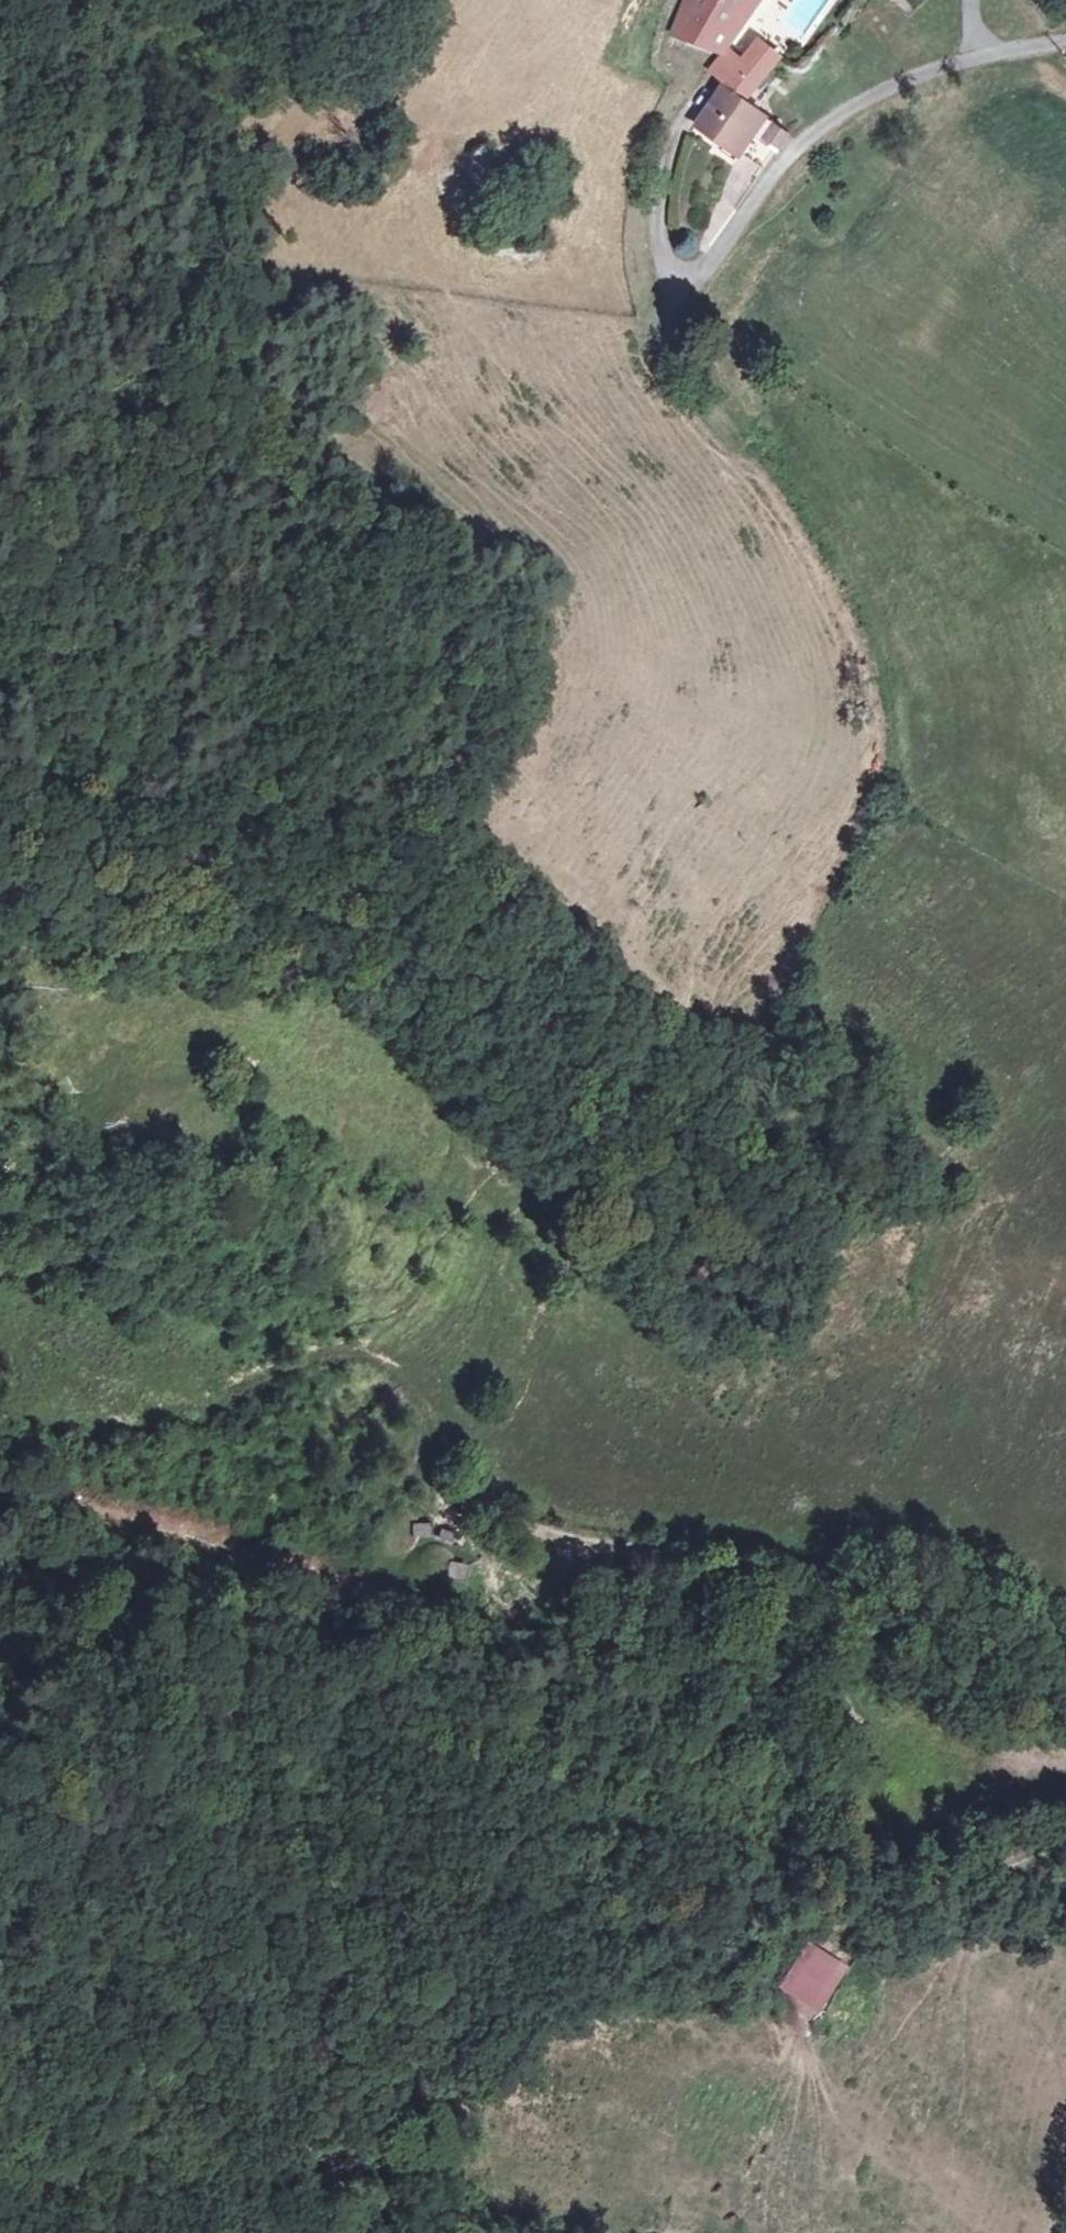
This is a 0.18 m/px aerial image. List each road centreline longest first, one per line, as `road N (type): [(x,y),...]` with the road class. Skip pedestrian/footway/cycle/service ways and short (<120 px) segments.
road 1 (track): [(1065,1815),(1021,1840),(931,1864),(580,2003),(419,2088),(369,2156),(333,2232)]
road 2 (residential): [(707,93),(684,130),(661,209),(663,258),(684,281),(709,268),(811,137),(851,110),(945,66),(1065,42)]

